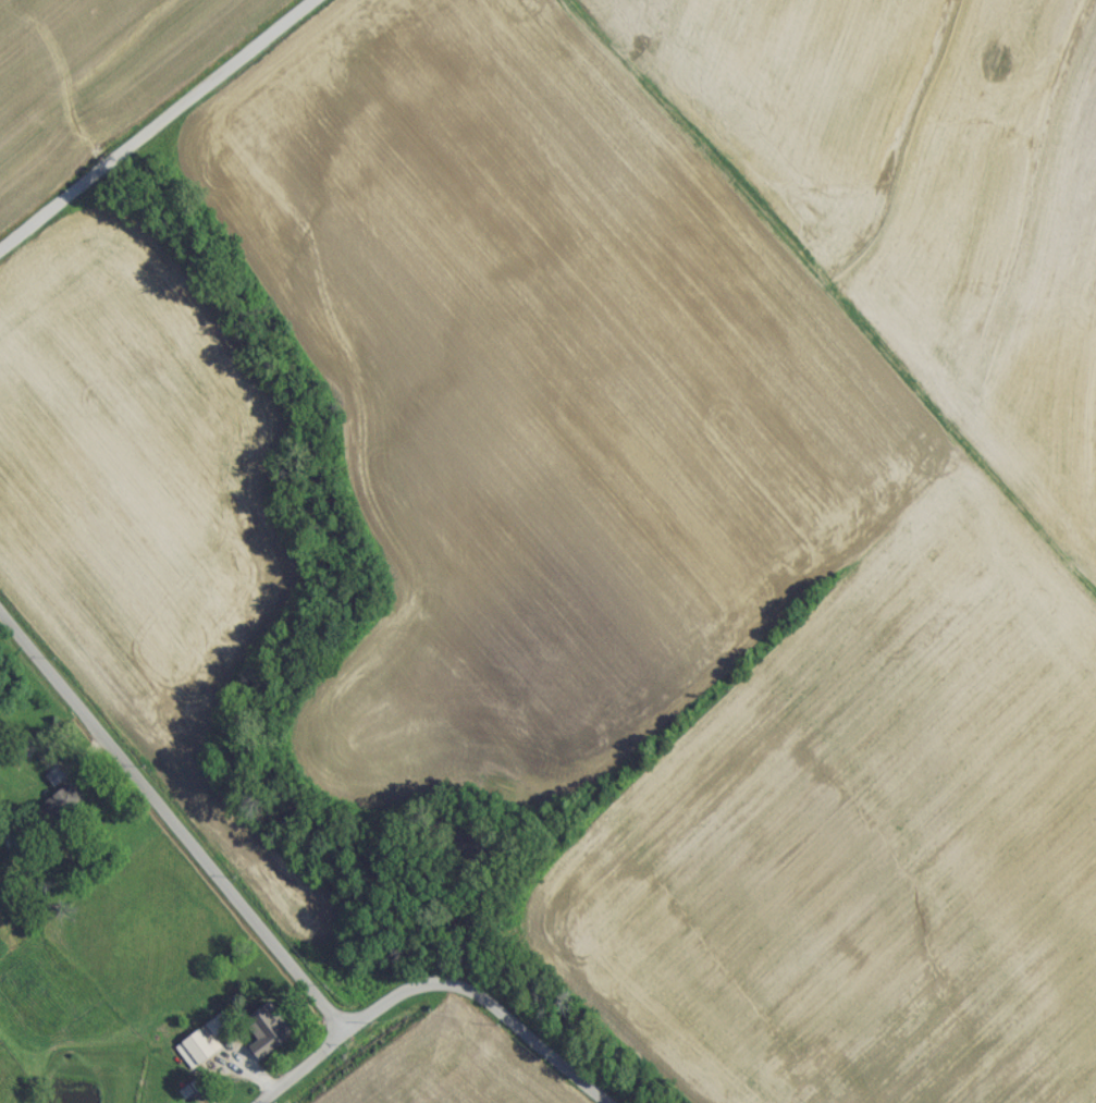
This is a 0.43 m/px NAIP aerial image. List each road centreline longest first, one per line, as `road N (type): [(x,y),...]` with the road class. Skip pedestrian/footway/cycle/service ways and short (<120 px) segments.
road 1 (residential): [(346,1031),(0,606)]
road 2 (residential): [(0,236),(292,0)]
road 3 (residential): [(602,1102),(476,994),(423,988),(346,1031)]

